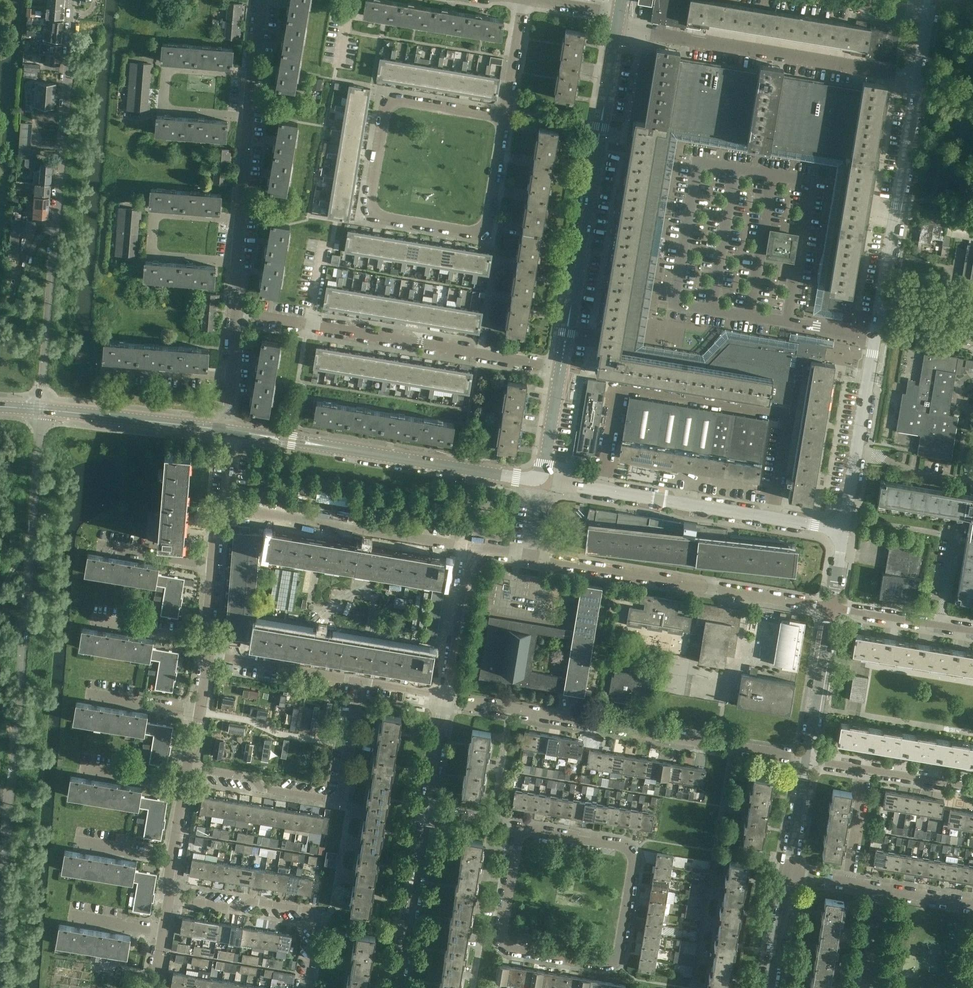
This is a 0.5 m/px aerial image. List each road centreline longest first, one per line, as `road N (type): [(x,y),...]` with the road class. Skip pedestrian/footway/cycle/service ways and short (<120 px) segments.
road 1 (residential): [(0,957),(40,409)]
road 2 (residential): [(841,529),(916,76)]
road 3 (residential): [(40,409),(72,0)]
road 4 (residential): [(779,519),(793,415),(615,386),(597,489)]
road 5 (residential): [(806,759),(446,697)]
road 6 (residential): [(506,116),(395,98),(384,105),(368,208),(479,233),(489,225)]
road 7 (tertiary): [(561,365),(618,30)]
road 8 (residential): [(561,365),(236,314)]
road 9 (tertiary): [(540,480),(227,431)]
road 10 (residential): [(529,557),(831,608)]
road 11 (residential): [(916,76),(618,30)]
road 12 (residential): [(189,767),(341,801),(361,681)]
road 13 (residential): [(472,547),(222,508)]
road 14 (residential): [(518,829),(501,947),(616,964)]
road 15 (residential): [(616,964),(633,850),(518,829)]
road 16 (residential): [(303,987),(315,915),(169,892)]
road 17 (residential): [(236,263),(152,256),(155,213),(239,219)]
road 18 (residential): [(248,116),(163,109),(166,69),(251,76)]
road 19 (tertiary): [(227,431),(40,409)]
road 20 (residential): [(399,987),(427,814)]
road 21 (residential): [(972,787),(806,759)]
road 22 (residential): [(361,681),(206,655)]
road 23 (tertiary): [(806,759),(831,608)]
road 24 (residential): [(446,697),(472,547)]
road 25 (residential): [(231,382),(102,372)]

